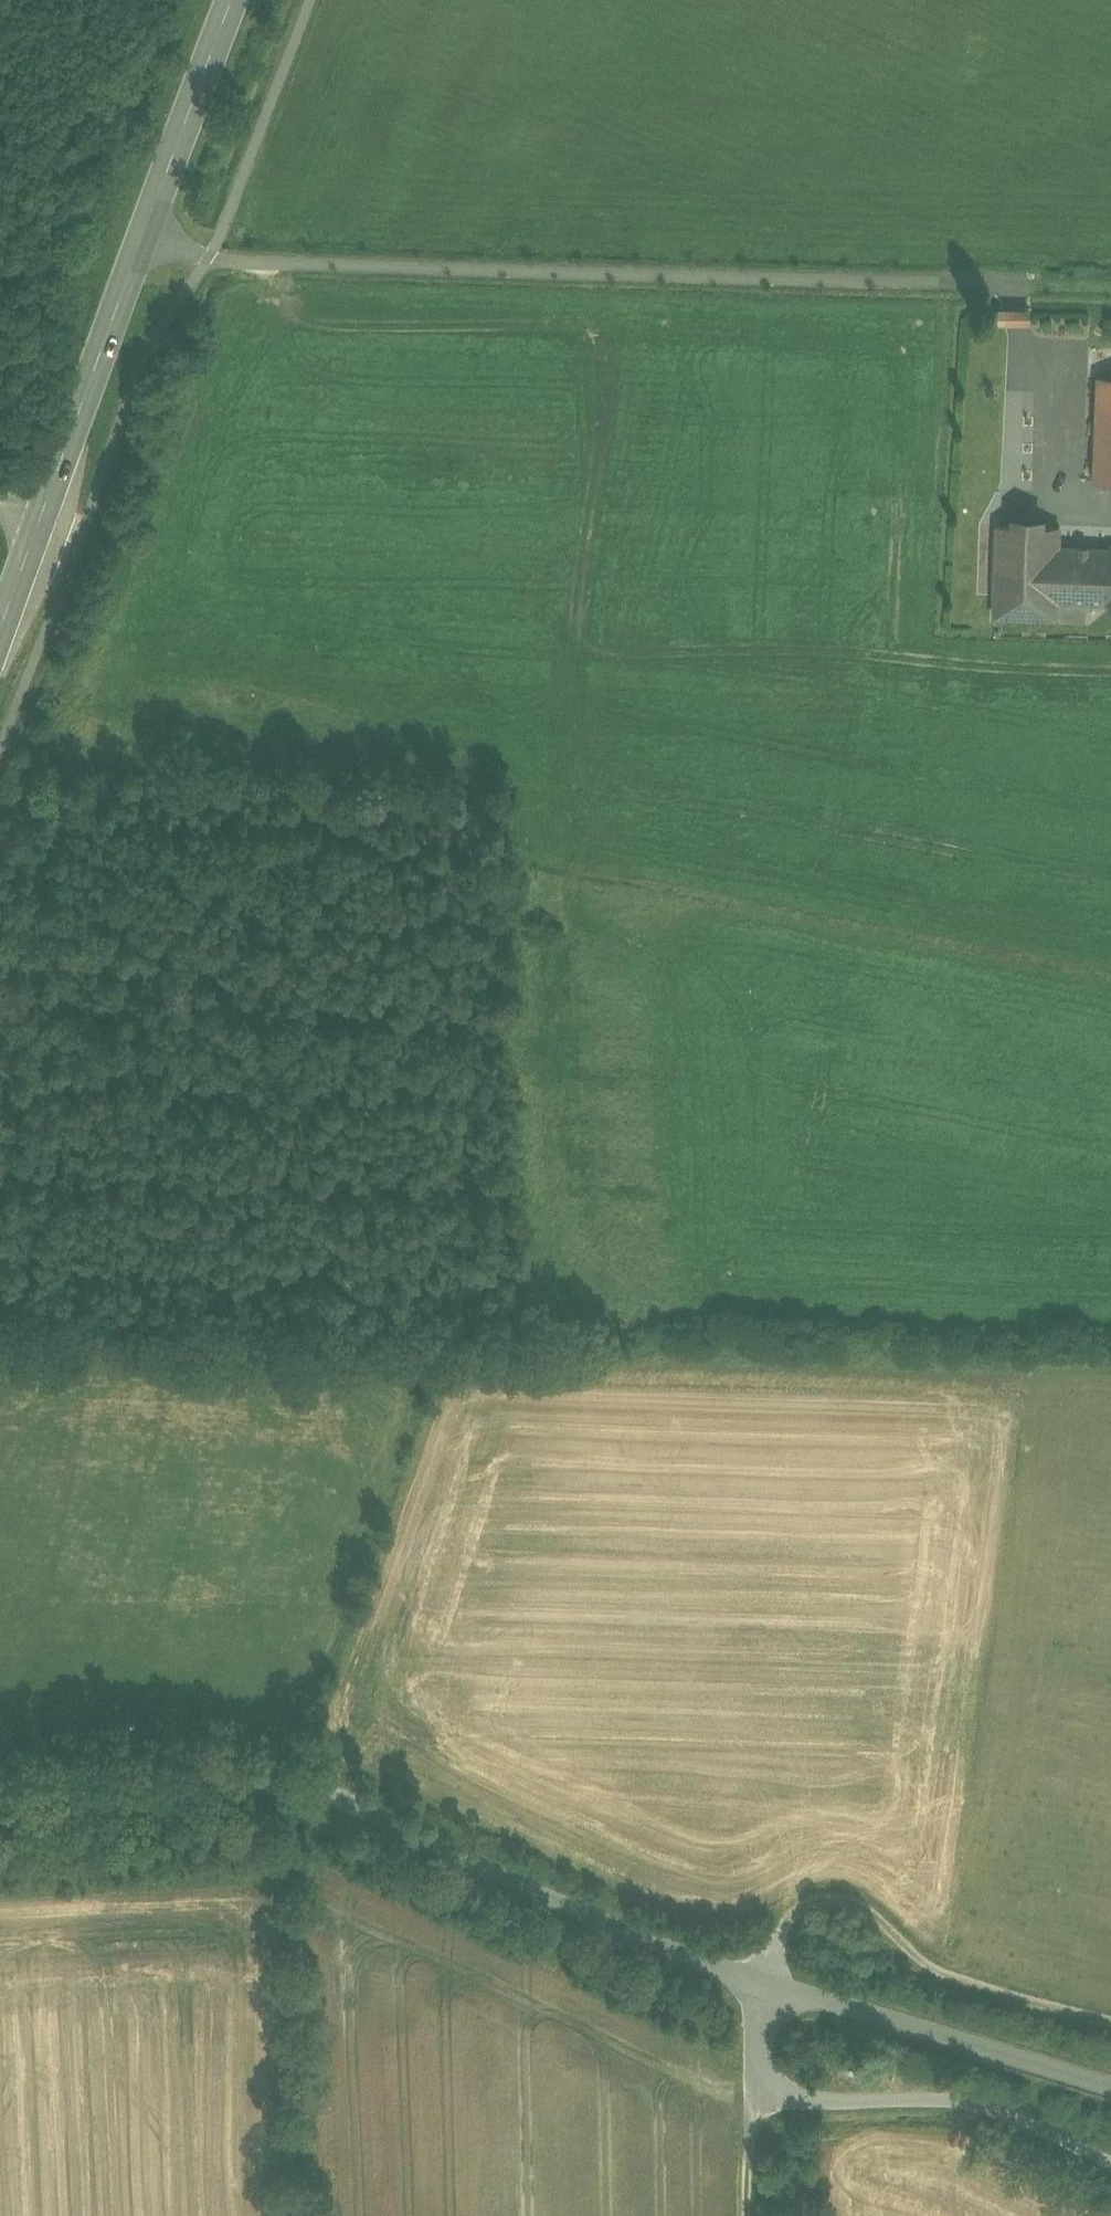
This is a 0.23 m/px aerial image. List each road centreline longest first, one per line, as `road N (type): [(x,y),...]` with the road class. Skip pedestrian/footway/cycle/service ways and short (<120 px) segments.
road 1 (unclassified): [(0,1807),(234,1790),(338,1807),(756,1985)]
road 2 (primary): [(46,505),(235,0)]
road 3 (track): [(756,1985),(786,1921),(802,1906),(847,1900),(935,1976),(1110,2024)]
road 4 (unclassified): [(756,1985),(1110,2088)]
road 5 (track): [(753,2070),(747,2215)]
road 6 (primary): [(0,631),(46,505)]

